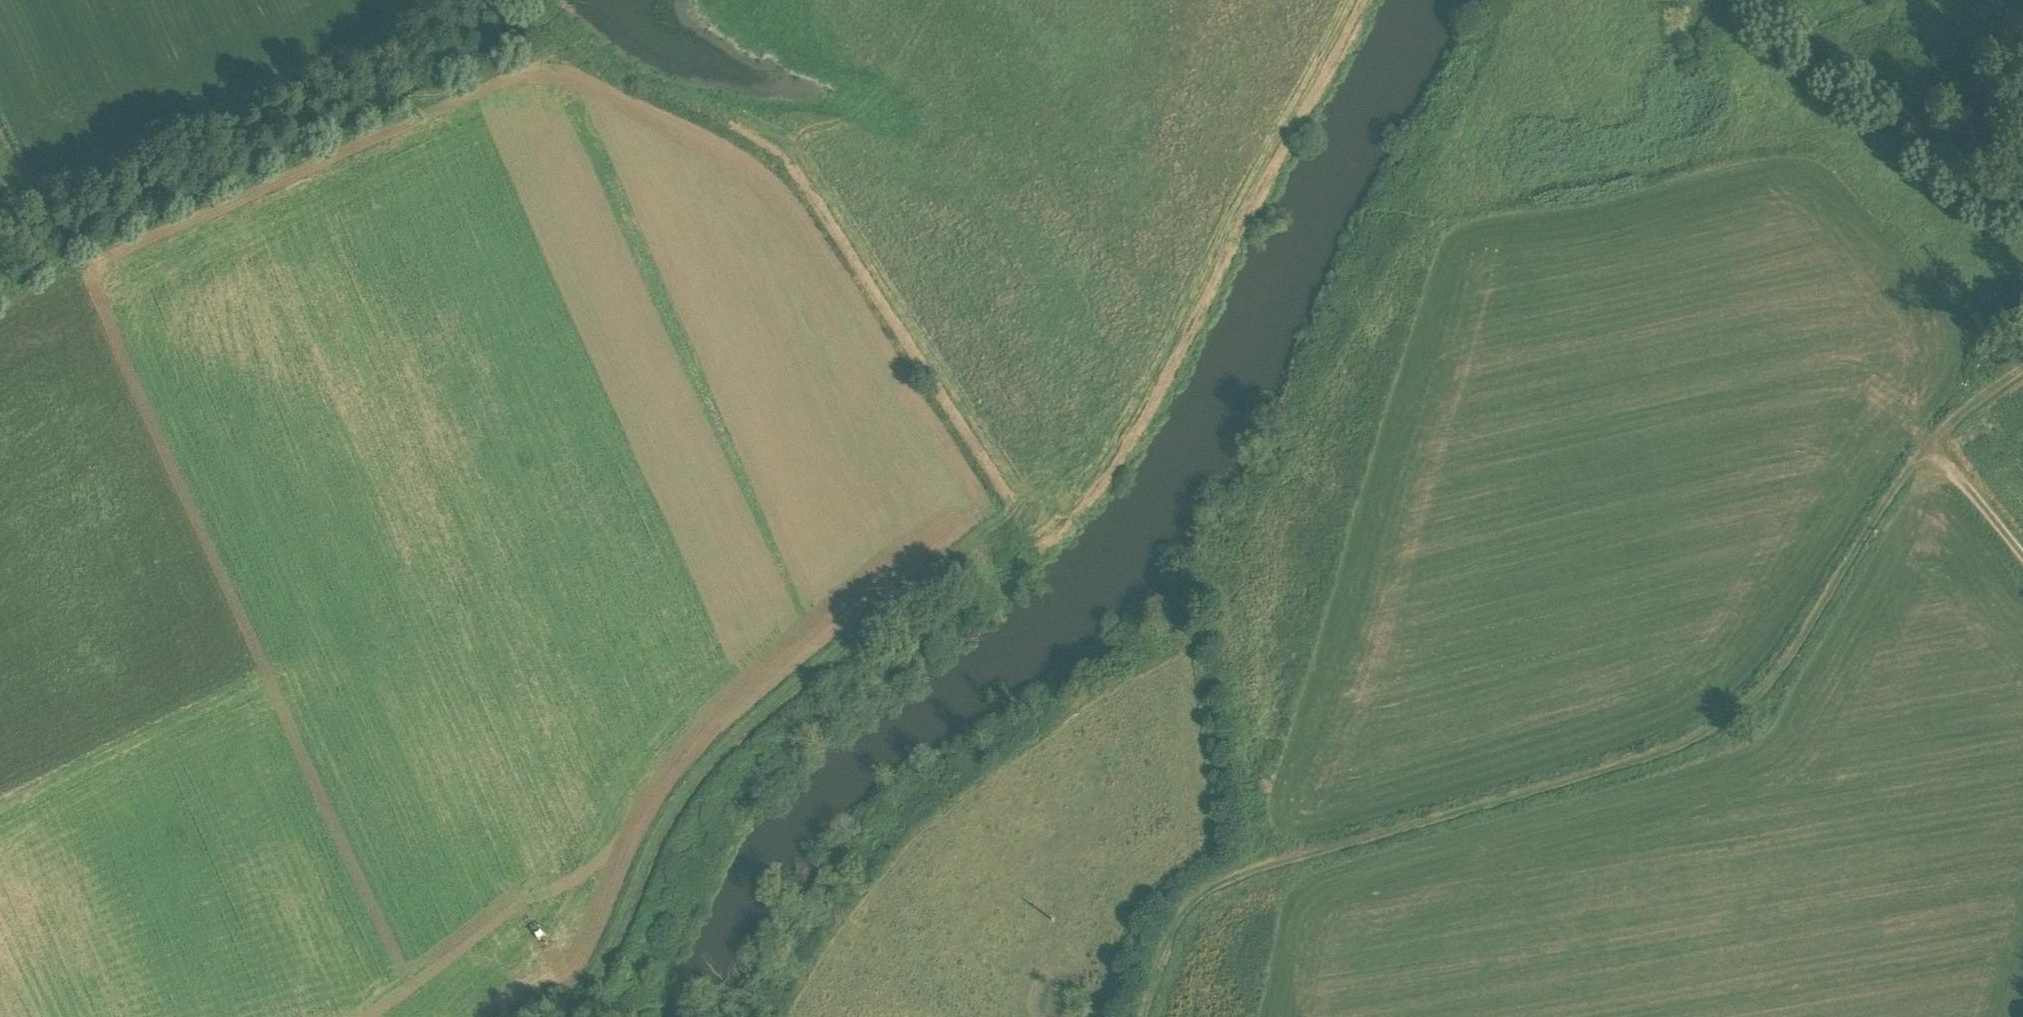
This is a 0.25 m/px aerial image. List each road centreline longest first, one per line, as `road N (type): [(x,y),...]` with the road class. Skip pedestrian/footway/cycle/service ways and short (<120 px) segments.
road 1 (track): [(1147,1016),(1159,958),(1183,914),(1228,879),(1701,739),(1775,679),(1901,479),(1978,397),(2022,364)]
road 2 (track): [(1026,504),(729,740),(664,825),(579,1016)]
road 3 (track): [(1928,454),(1950,466),(2022,556)]

